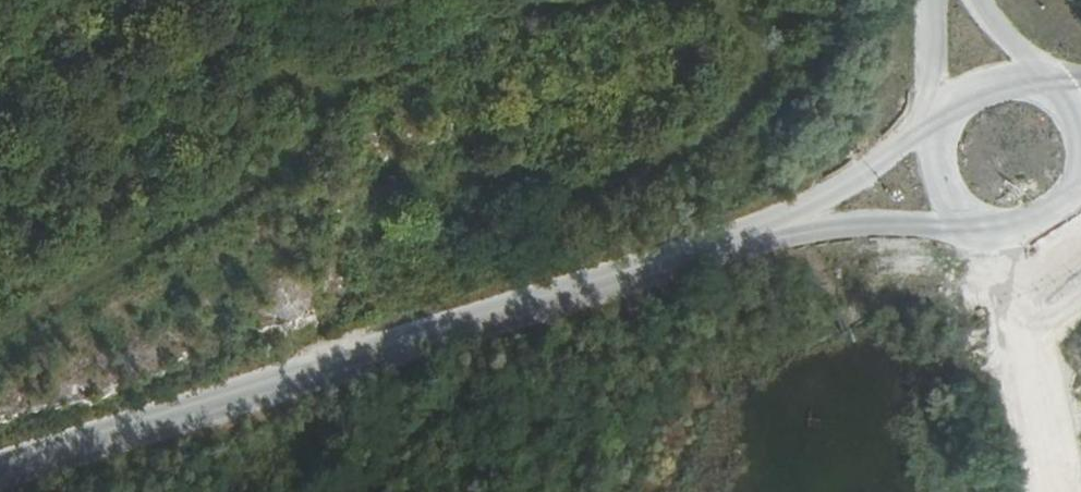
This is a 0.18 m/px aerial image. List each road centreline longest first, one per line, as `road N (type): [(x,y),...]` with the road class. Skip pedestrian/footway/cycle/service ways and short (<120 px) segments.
road 1 (track): [(347,98),(490,18),(716,4),(770,52),(759,88),(720,126),(583,183),(450,180),(394,203),(378,135)]
road 2 (track): [(0,333),(203,223),(292,162),(347,98)]
road 3 (track): [(347,98),(333,82),(284,73),(0,211)]
road 4 (track): [(1039,491),(986,234)]

